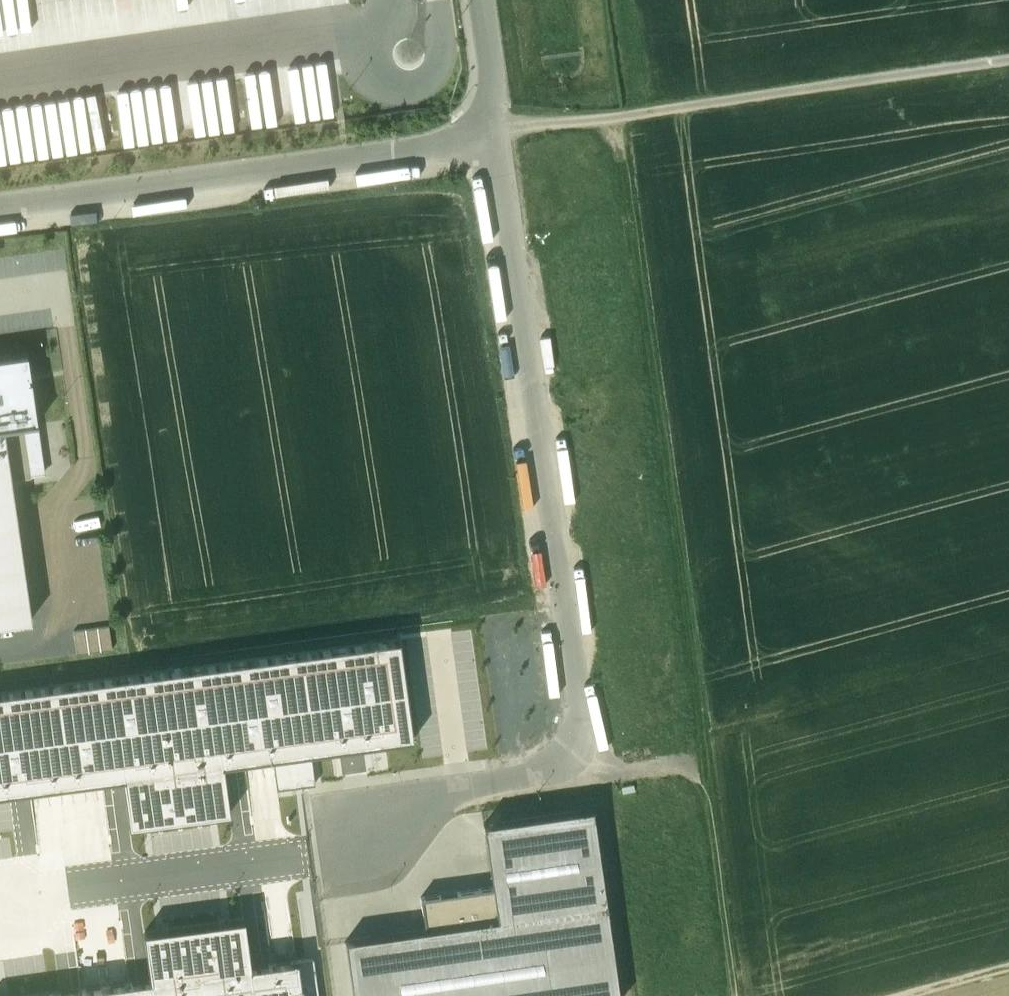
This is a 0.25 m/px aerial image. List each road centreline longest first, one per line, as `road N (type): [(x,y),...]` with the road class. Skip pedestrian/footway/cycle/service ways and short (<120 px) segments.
road 1 (track): [(737,995),(619,117)]
road 2 (unclassified): [(497,135),(577,757),(565,770),(442,792),(367,836)]
road 3 (track): [(497,135),(1008,58)]
road 4 (unclassified): [(0,209),(497,135)]
road 5 (unclassified): [(497,135),(478,0)]

